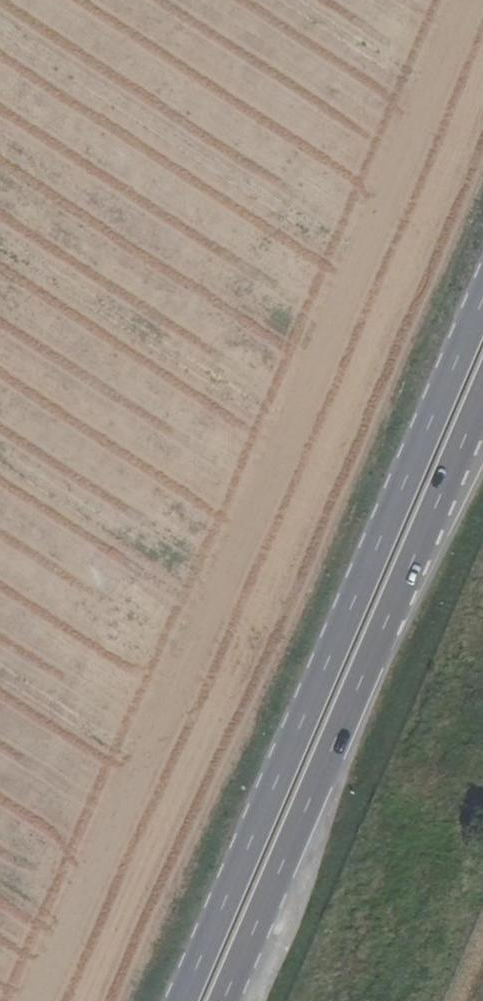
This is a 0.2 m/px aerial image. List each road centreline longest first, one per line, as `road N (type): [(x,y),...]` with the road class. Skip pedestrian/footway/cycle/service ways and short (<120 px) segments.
road 1 (primary): [(482,303),(183,1000)]
road 2 (primary): [(224,1000),(482,396)]

